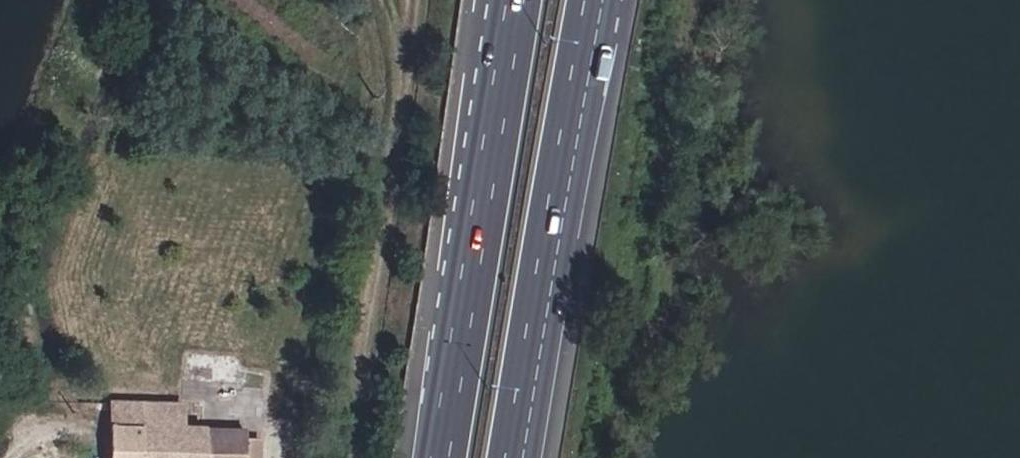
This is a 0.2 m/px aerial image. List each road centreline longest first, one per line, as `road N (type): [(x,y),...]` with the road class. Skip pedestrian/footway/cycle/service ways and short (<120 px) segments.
road 1 (motorway): [(521,457),(603,0)]
road 2 (motorway): [(515,0),(440,457)]

